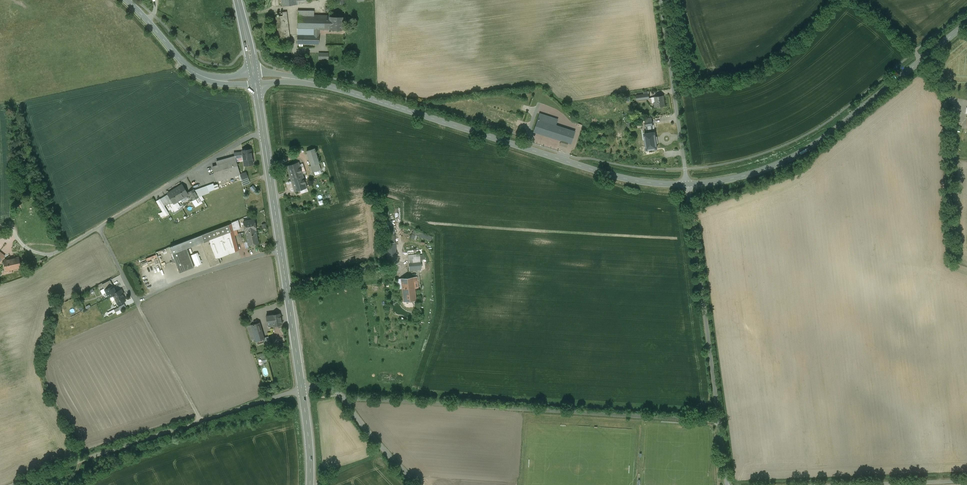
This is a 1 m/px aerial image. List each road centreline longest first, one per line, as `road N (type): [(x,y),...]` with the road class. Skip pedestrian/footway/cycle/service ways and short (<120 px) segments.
road 1 (tertiary): [(255,78),(308,81),(630,180),(686,184)]
road 2 (track): [(719,421),(342,398)]
road 3 (tertiary): [(686,184),(755,172),(800,153),(966,22)]
road 4 (primary): [(302,390),(255,78)]
road 5 (unclassified): [(302,390),(13,484)]
road 6 (residential): [(728,484),(686,184)]
road 7 (residential): [(686,184),(661,0)]
road 8 (tertiary): [(255,78),(197,73),(127,0)]
road 9 (unclassified): [(418,484),(339,395),(302,390)]

